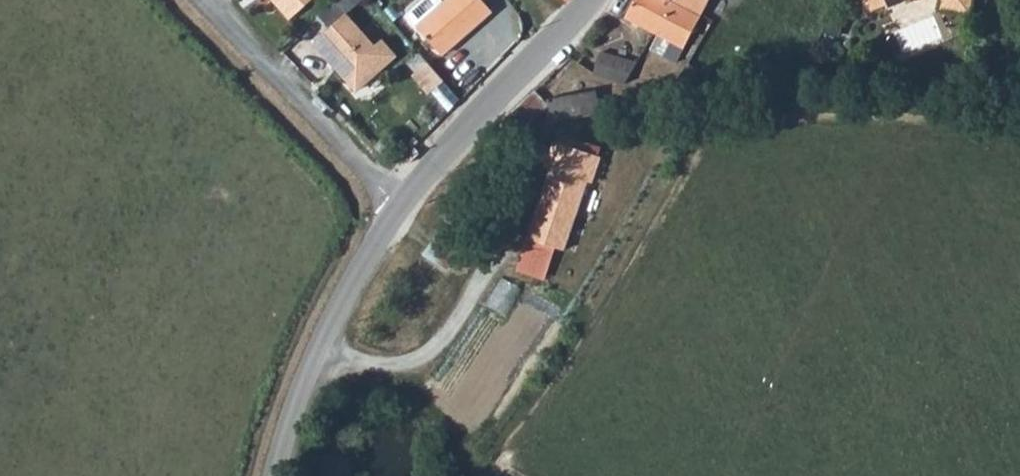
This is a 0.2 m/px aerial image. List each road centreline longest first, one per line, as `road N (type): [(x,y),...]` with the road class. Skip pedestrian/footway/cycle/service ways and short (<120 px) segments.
road 1 (unclassified): [(400,215),(342,299),(275,475)]
road 2 (unclassified): [(590,0),(448,150),(400,215)]
road 3 (residential): [(400,215),(210,0)]

